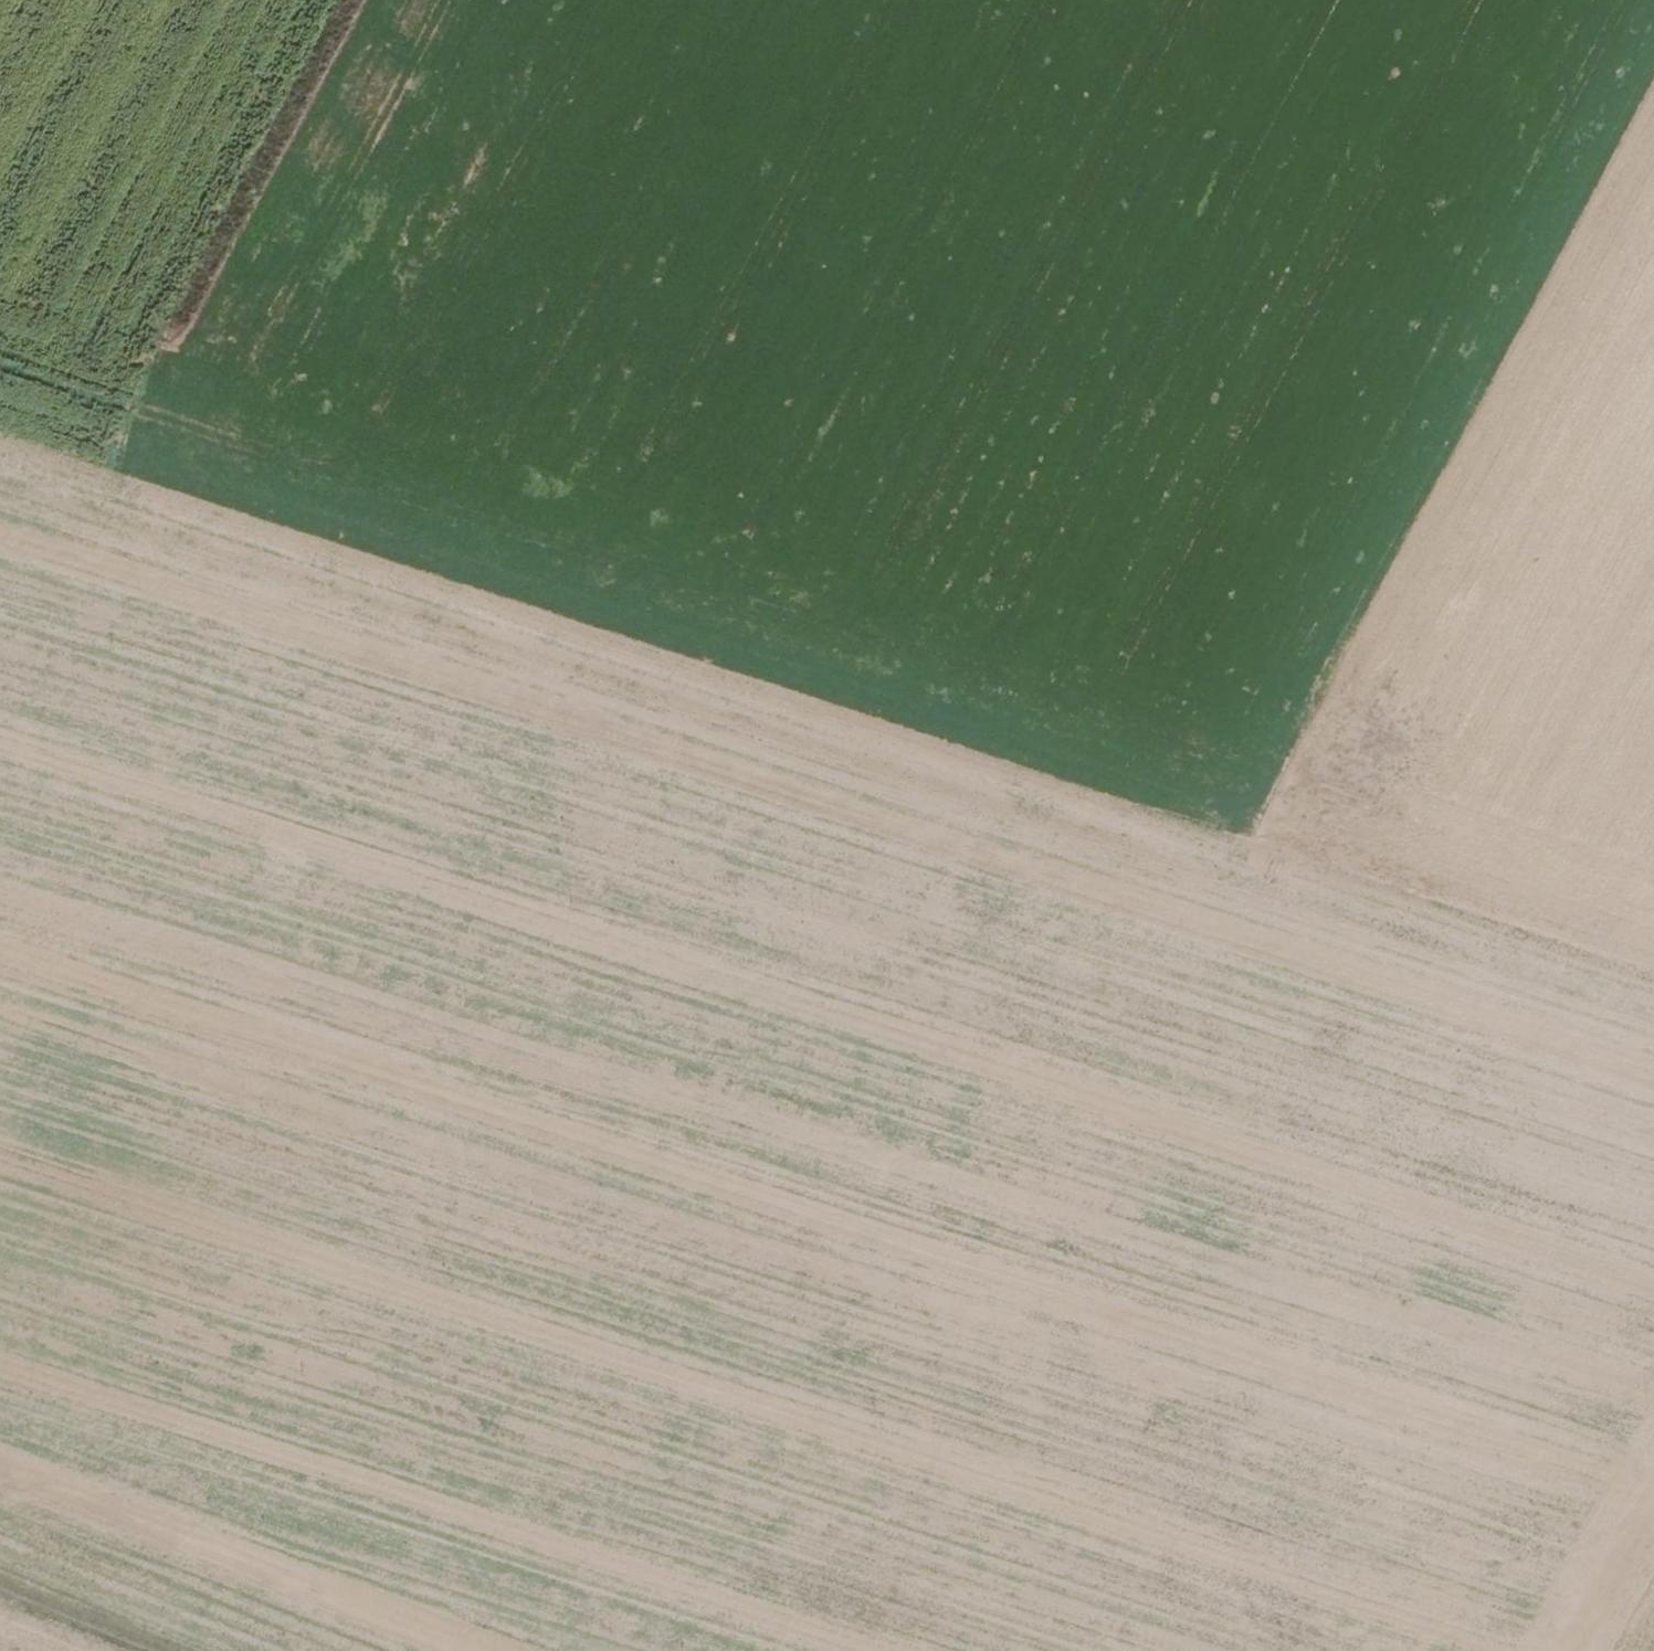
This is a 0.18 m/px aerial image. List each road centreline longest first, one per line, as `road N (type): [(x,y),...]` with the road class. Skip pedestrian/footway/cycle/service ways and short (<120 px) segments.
road 1 (track): [(0,1592),(132,1650)]

